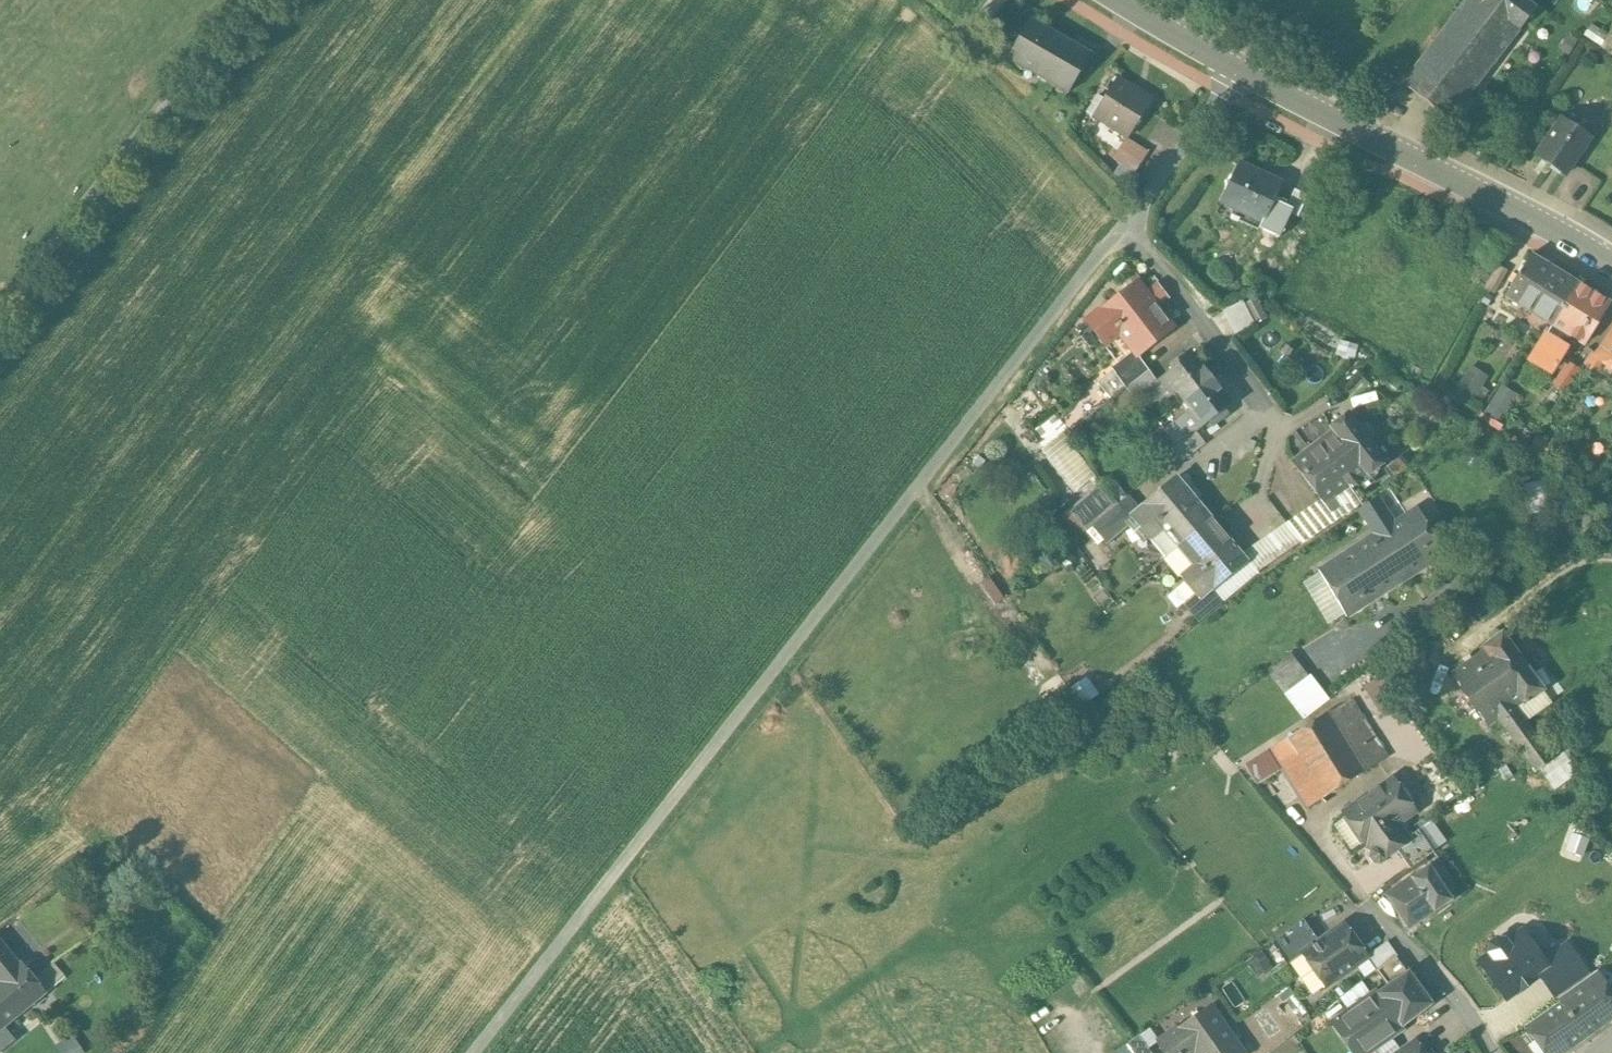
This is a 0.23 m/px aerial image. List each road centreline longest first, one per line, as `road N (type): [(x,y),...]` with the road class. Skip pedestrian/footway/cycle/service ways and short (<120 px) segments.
road 1 (residential): [(477,1052),(1127,225)]
road 2 (tertiary): [(1611,263),(1239,65)]
road 3 (residential): [(0,317),(249,0)]
road 4 (residential): [(1278,420),(1127,225)]
road 5 (residential): [(1127,225),(1239,65)]
road 6 (residential): [(1381,915),(1461,993),(1496,1052)]
road 7 (tertiary): [(1239,65),(1134,0)]

